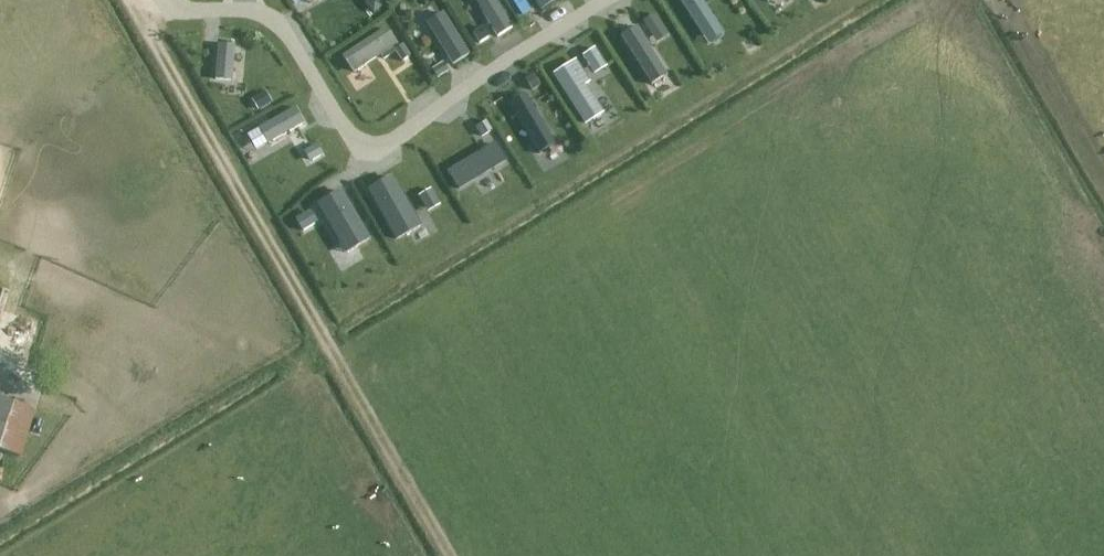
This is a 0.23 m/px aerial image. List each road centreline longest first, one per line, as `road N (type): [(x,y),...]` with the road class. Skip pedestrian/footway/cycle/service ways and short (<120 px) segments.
road 1 (track): [(127,0),(442,555)]

